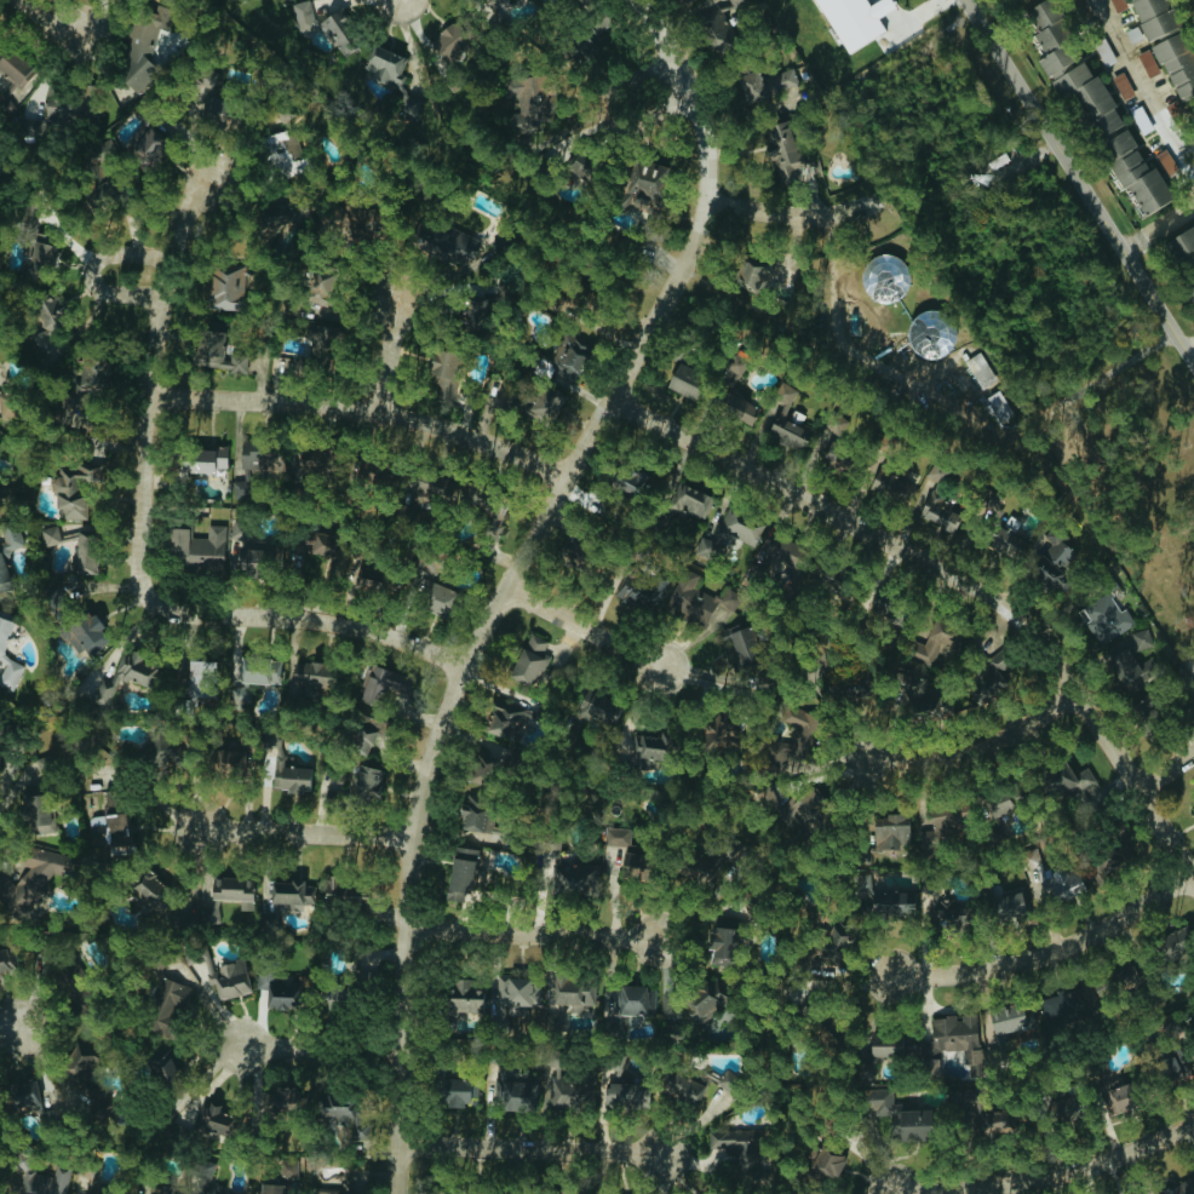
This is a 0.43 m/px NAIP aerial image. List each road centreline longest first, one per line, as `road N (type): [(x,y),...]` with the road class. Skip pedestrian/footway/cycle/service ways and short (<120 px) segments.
road 1 (tertiary): [(400,1193),(420,834),(473,656),(687,268),(710,203),(712,136),(643,0)]
road 2 (tertiary): [(1193,879),(1024,620),(610,401)]
road 3 (residential): [(263,610),(150,593),(156,392),(179,257),(219,157)]
road 4 (residential): [(1193,364),(963,0)]
road 5 (residential): [(156,392),(385,414),(476,435),(574,476)]
road 6 (residential): [(1190,873),(1124,920),(1040,961),(988,972),(880,974)]
road 7 (residential): [(1193,1127),(1045,1178),(891,1190)]
road 8 (residential): [(666,1153),(403,1143)]
road 9 (residential): [(411,928),(664,938)]
road 10 (residential): [(867,763),(1001,740),(1077,694)]
road 11 (residential): [(473,656),(327,614),(263,610)]
road 12 (residential): [(420,834),(205,825)]
road 13 (residential): [(179,257),(102,259),(91,271),(91,288),(102,295),(172,300)]
road 14 (residential): [(666,665),(512,585)]
road 15 (residential): [(710,203),(805,214),(882,206)]
road 16 (residential): [(407,1050),(239,1044)]
road 17 (residential): [(385,414),(401,292)]

